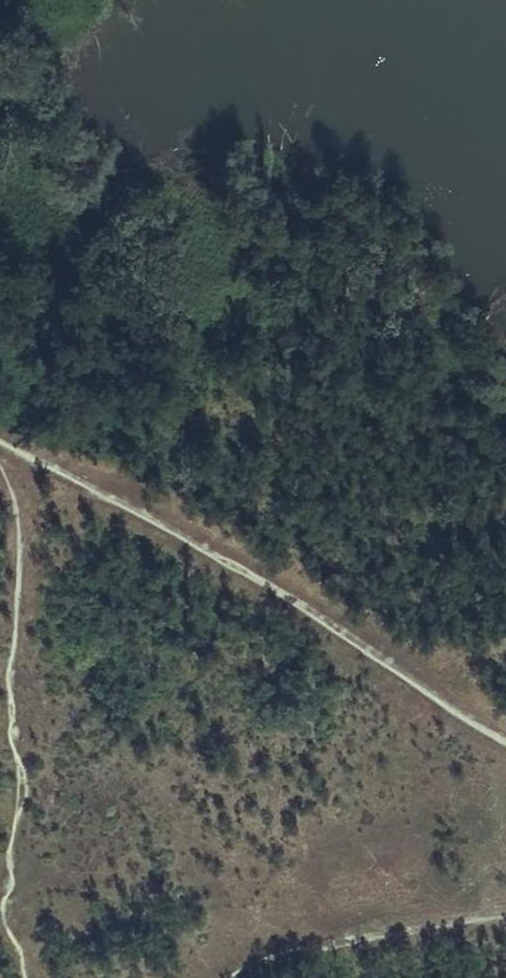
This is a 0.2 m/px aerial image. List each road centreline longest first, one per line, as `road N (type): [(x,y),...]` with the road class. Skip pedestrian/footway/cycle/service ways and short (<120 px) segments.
road 1 (track): [(0,434),(301,624),(505,740)]

